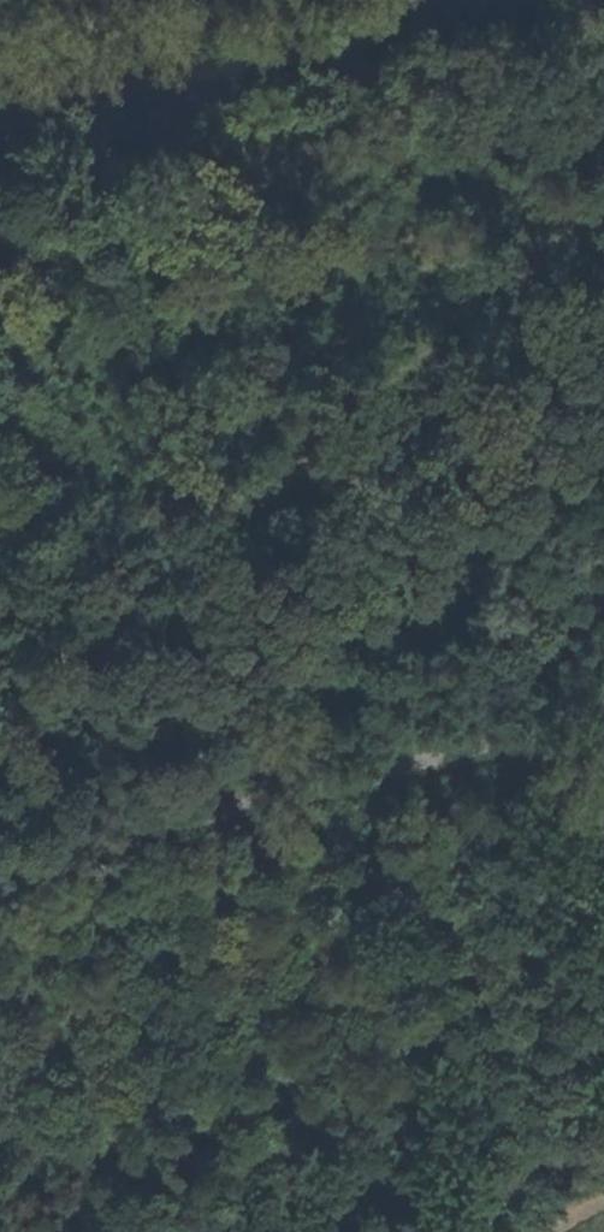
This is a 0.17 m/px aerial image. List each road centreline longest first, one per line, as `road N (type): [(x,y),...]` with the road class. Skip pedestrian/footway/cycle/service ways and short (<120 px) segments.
road 1 (track): [(603,691),(207,817),(0,857)]

